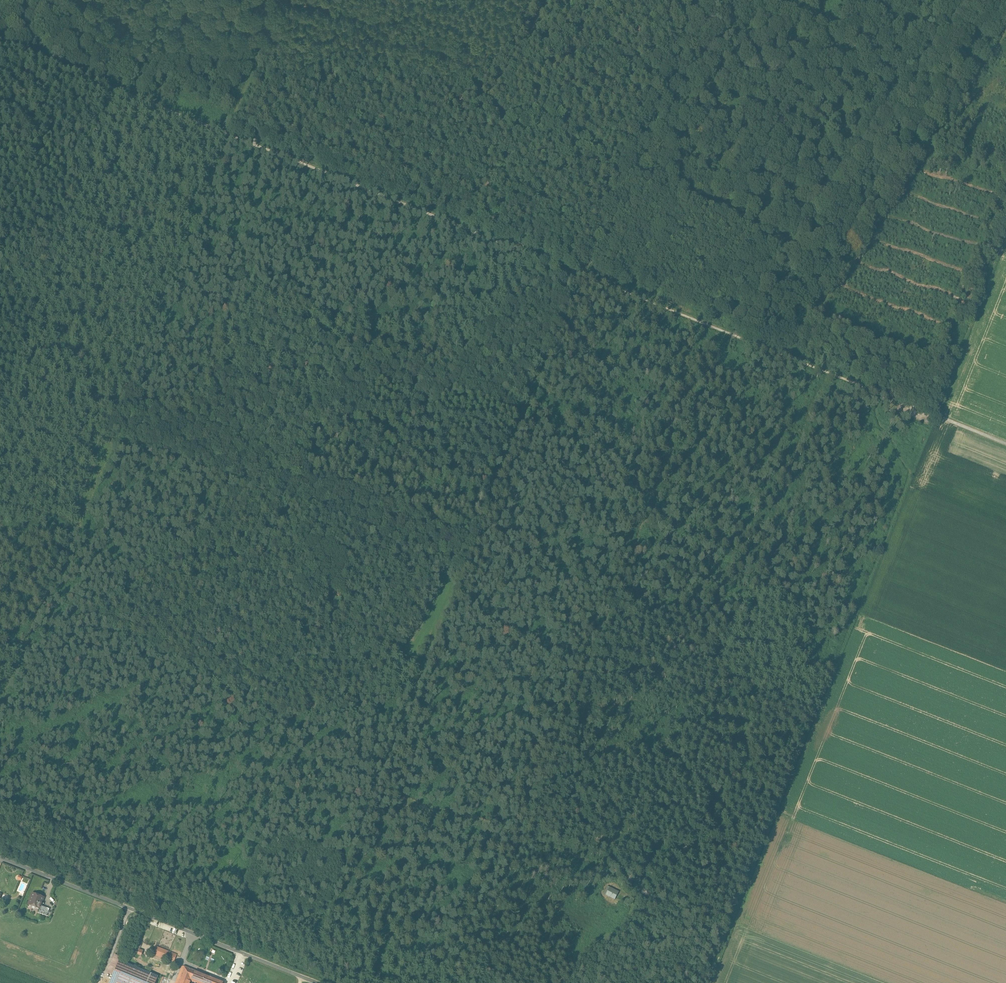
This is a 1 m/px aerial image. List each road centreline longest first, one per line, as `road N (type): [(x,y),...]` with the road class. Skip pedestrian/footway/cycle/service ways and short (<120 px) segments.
road 1 (track): [(1005,444),(582,270)]
road 2 (track): [(735,330),(960,0)]
road 3 (track): [(582,270),(235,134)]
road 4 (unclassified): [(321,982),(0,857)]
road 5 (track): [(687,0),(582,270)]
road 6 (track): [(235,134),(0,40)]
road 7 (track): [(235,134),(288,0)]

